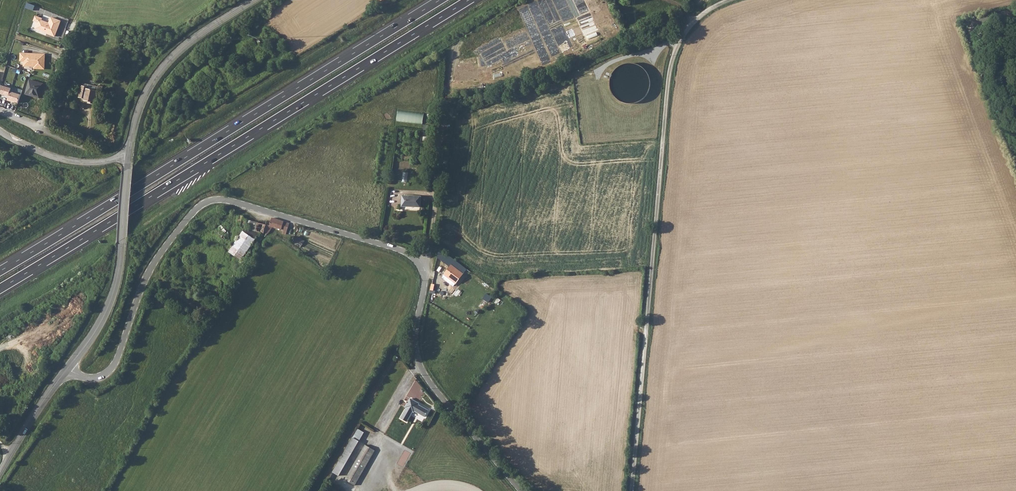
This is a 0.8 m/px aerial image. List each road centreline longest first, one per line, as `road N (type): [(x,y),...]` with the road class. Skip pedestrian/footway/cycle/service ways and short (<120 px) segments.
road 1 (unclassified): [(65,370),(107,374),(155,258),(205,203),(231,202),(411,255),(424,274),(415,339),(423,372),(522,490)]
road 2 (motorway): [(0,289),(468,0)]
road 3 (unclassified): [(632,490),(672,60),(692,24),(732,0)]
road 4 (motorway): [(439,0),(0,271)]
road 5 (tertiary): [(65,370),(112,296),(128,157)]
road 6 (tertiary): [(128,157),(158,73),(255,0)]
road 7 (residential): [(0,130),(65,160),(128,157)]
road 8 (tertiary): [(0,472),(65,370)]

